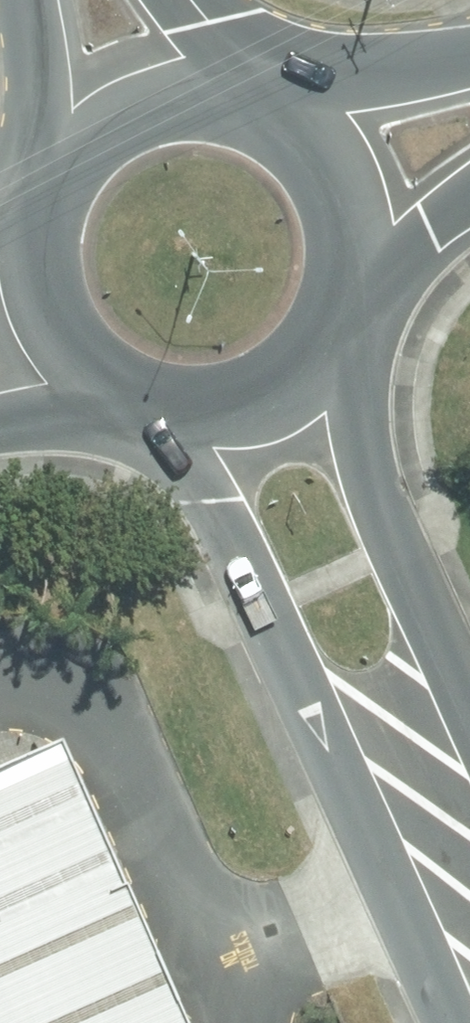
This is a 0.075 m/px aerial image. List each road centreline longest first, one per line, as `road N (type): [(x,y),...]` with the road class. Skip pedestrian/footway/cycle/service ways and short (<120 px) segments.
road 1 (unclassified): [(455,1022),(216,509),(132,399)]
road 2 (unclassified): [(344,308),(381,496),(469,707)]
road 3 (secondary): [(344,308),(315,357),(271,393),(217,410),(132,399)]
road 4 (secondary): [(49,197),(90,138),(119,117),(188,98),(258,111)]
road 5 (secondary): [(125,395),(93,374),(49,313),(39,276),(47,201)]
road 6 (secondary): [(262,113),(308,145),(340,192),(353,246),(346,302)]
road 7 (secondary): [(262,113),(469,66)]
road 8 (secondary): [(49,197),(24,0)]
road 9 (secondary): [(469,203),(346,302)]
road 10 (secondary): [(191,0),(258,111)]
road 11 (secondary): [(125,395),(0,411)]

